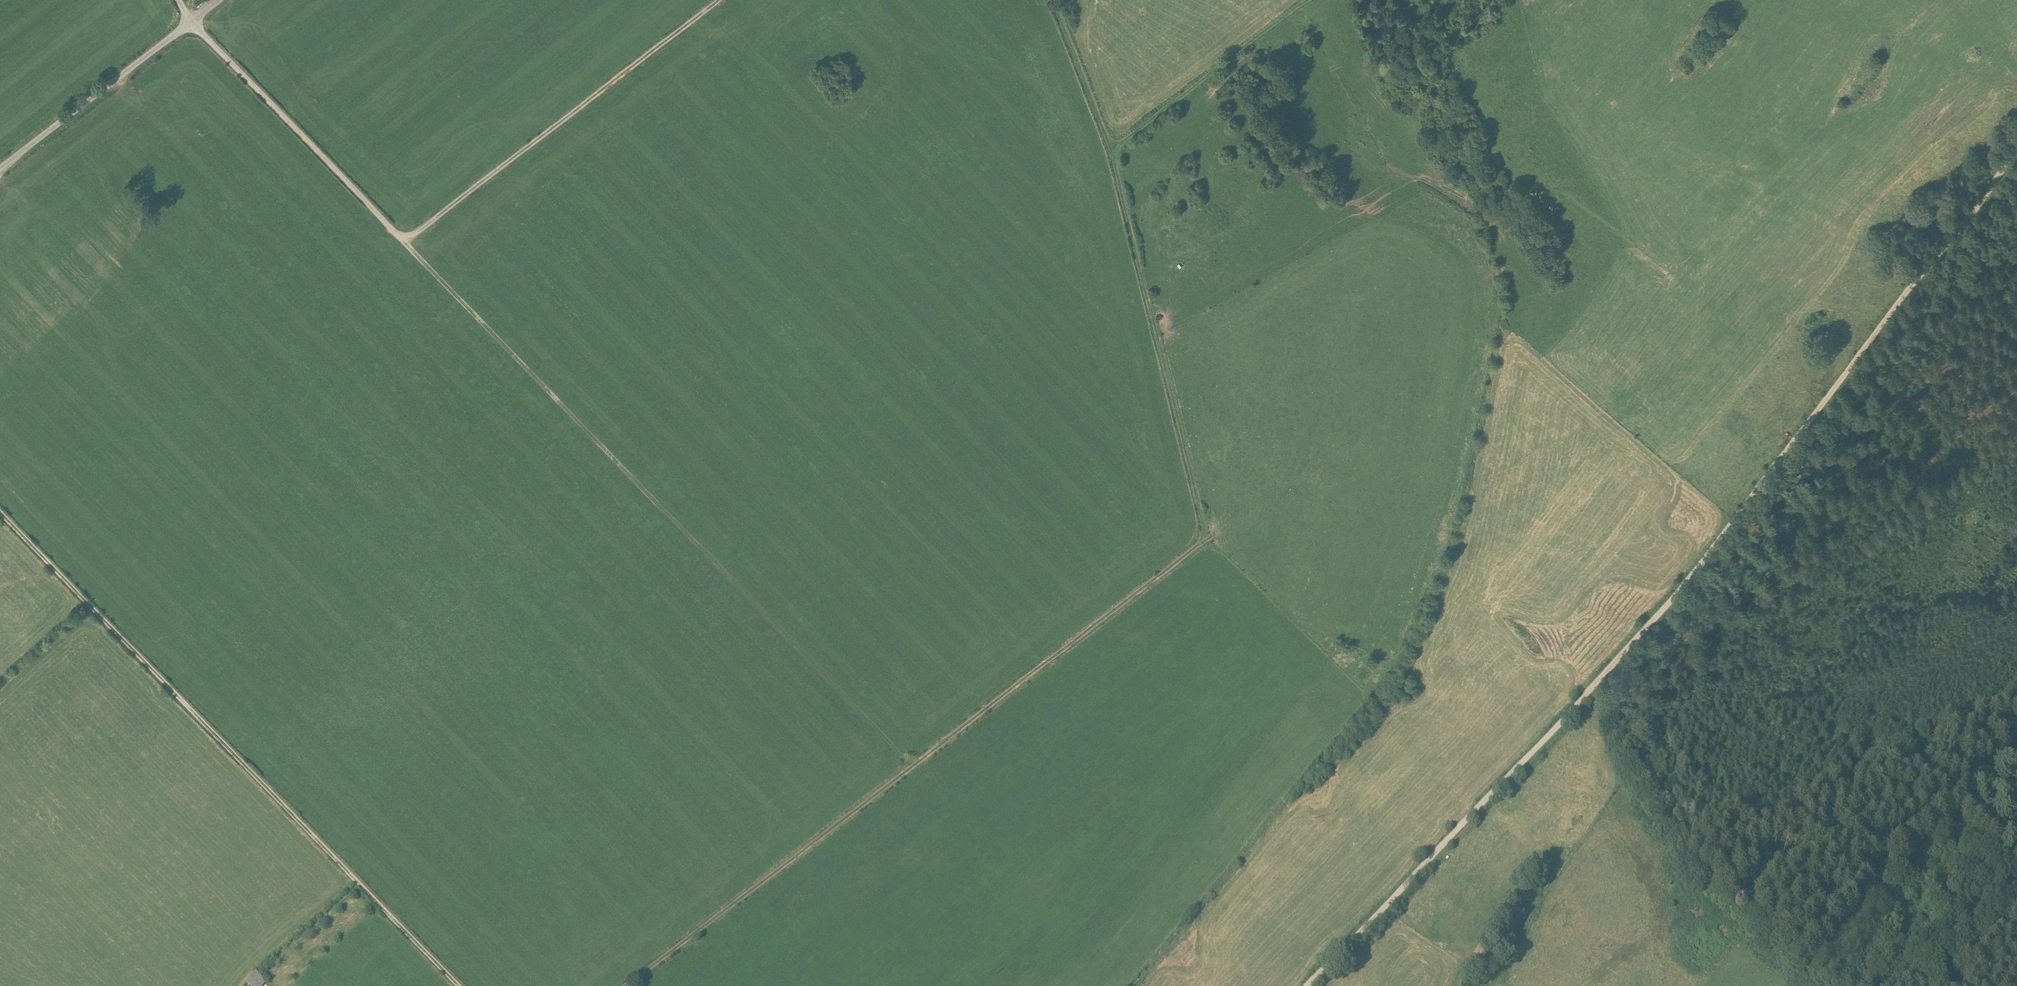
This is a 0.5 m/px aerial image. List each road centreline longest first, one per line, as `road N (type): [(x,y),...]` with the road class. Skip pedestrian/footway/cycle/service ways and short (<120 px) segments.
road 1 (track): [(1048,0),(1089,105),(1117,151),(1202,521),(1197,545),(629,985)]
road 2 (track): [(911,767),(404,240)]
road 3 (track): [(1585,700),(1698,573),(2016,143)]
road 4 (track): [(460,985),(0,513)]
road 5 (track): [(1304,985),(1585,700)]
road 6 (track): [(717,0),(404,240)]
road 7 (track): [(404,240),(192,21)]
road 8 (track): [(1117,151),(1308,0)]
road 9 (track): [(192,21),(0,167)]

